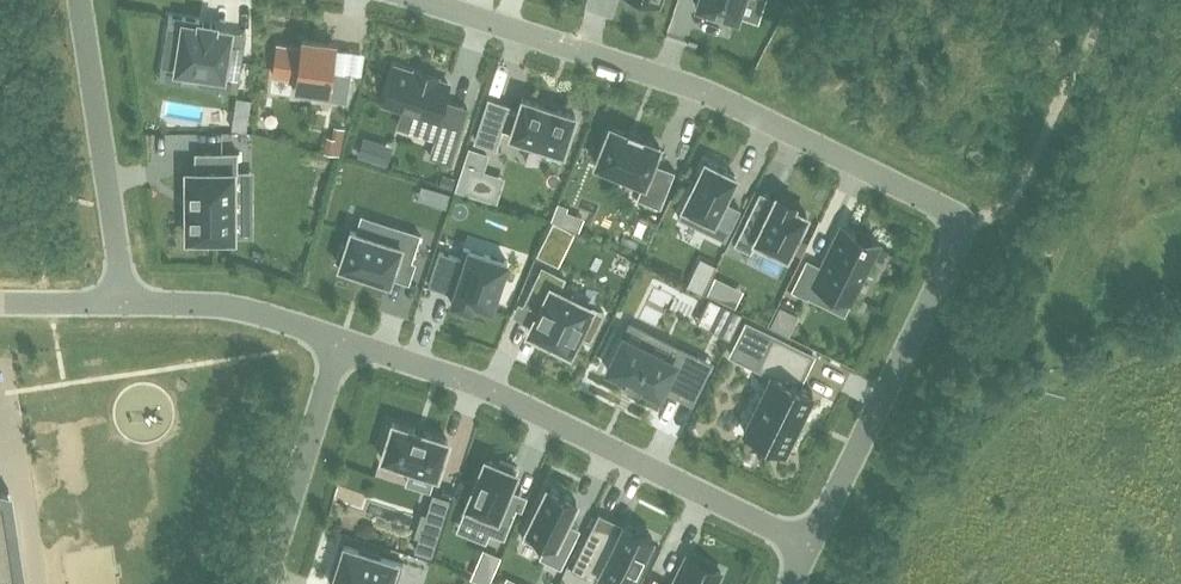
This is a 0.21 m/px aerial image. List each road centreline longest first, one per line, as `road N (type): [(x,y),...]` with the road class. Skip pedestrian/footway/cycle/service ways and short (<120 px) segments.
road 1 (residential): [(808,548),(950,264),(952,217),(722,101),(427,0)]
road 2 (residential): [(808,548),(484,391),(342,341)]
road 3 (residential): [(128,302),(80,0)]
road 4 (residential): [(263,583),(342,341)]
road 5 (residential): [(342,341),(247,310),(128,302)]
road 6 (residential): [(128,302),(0,301)]

